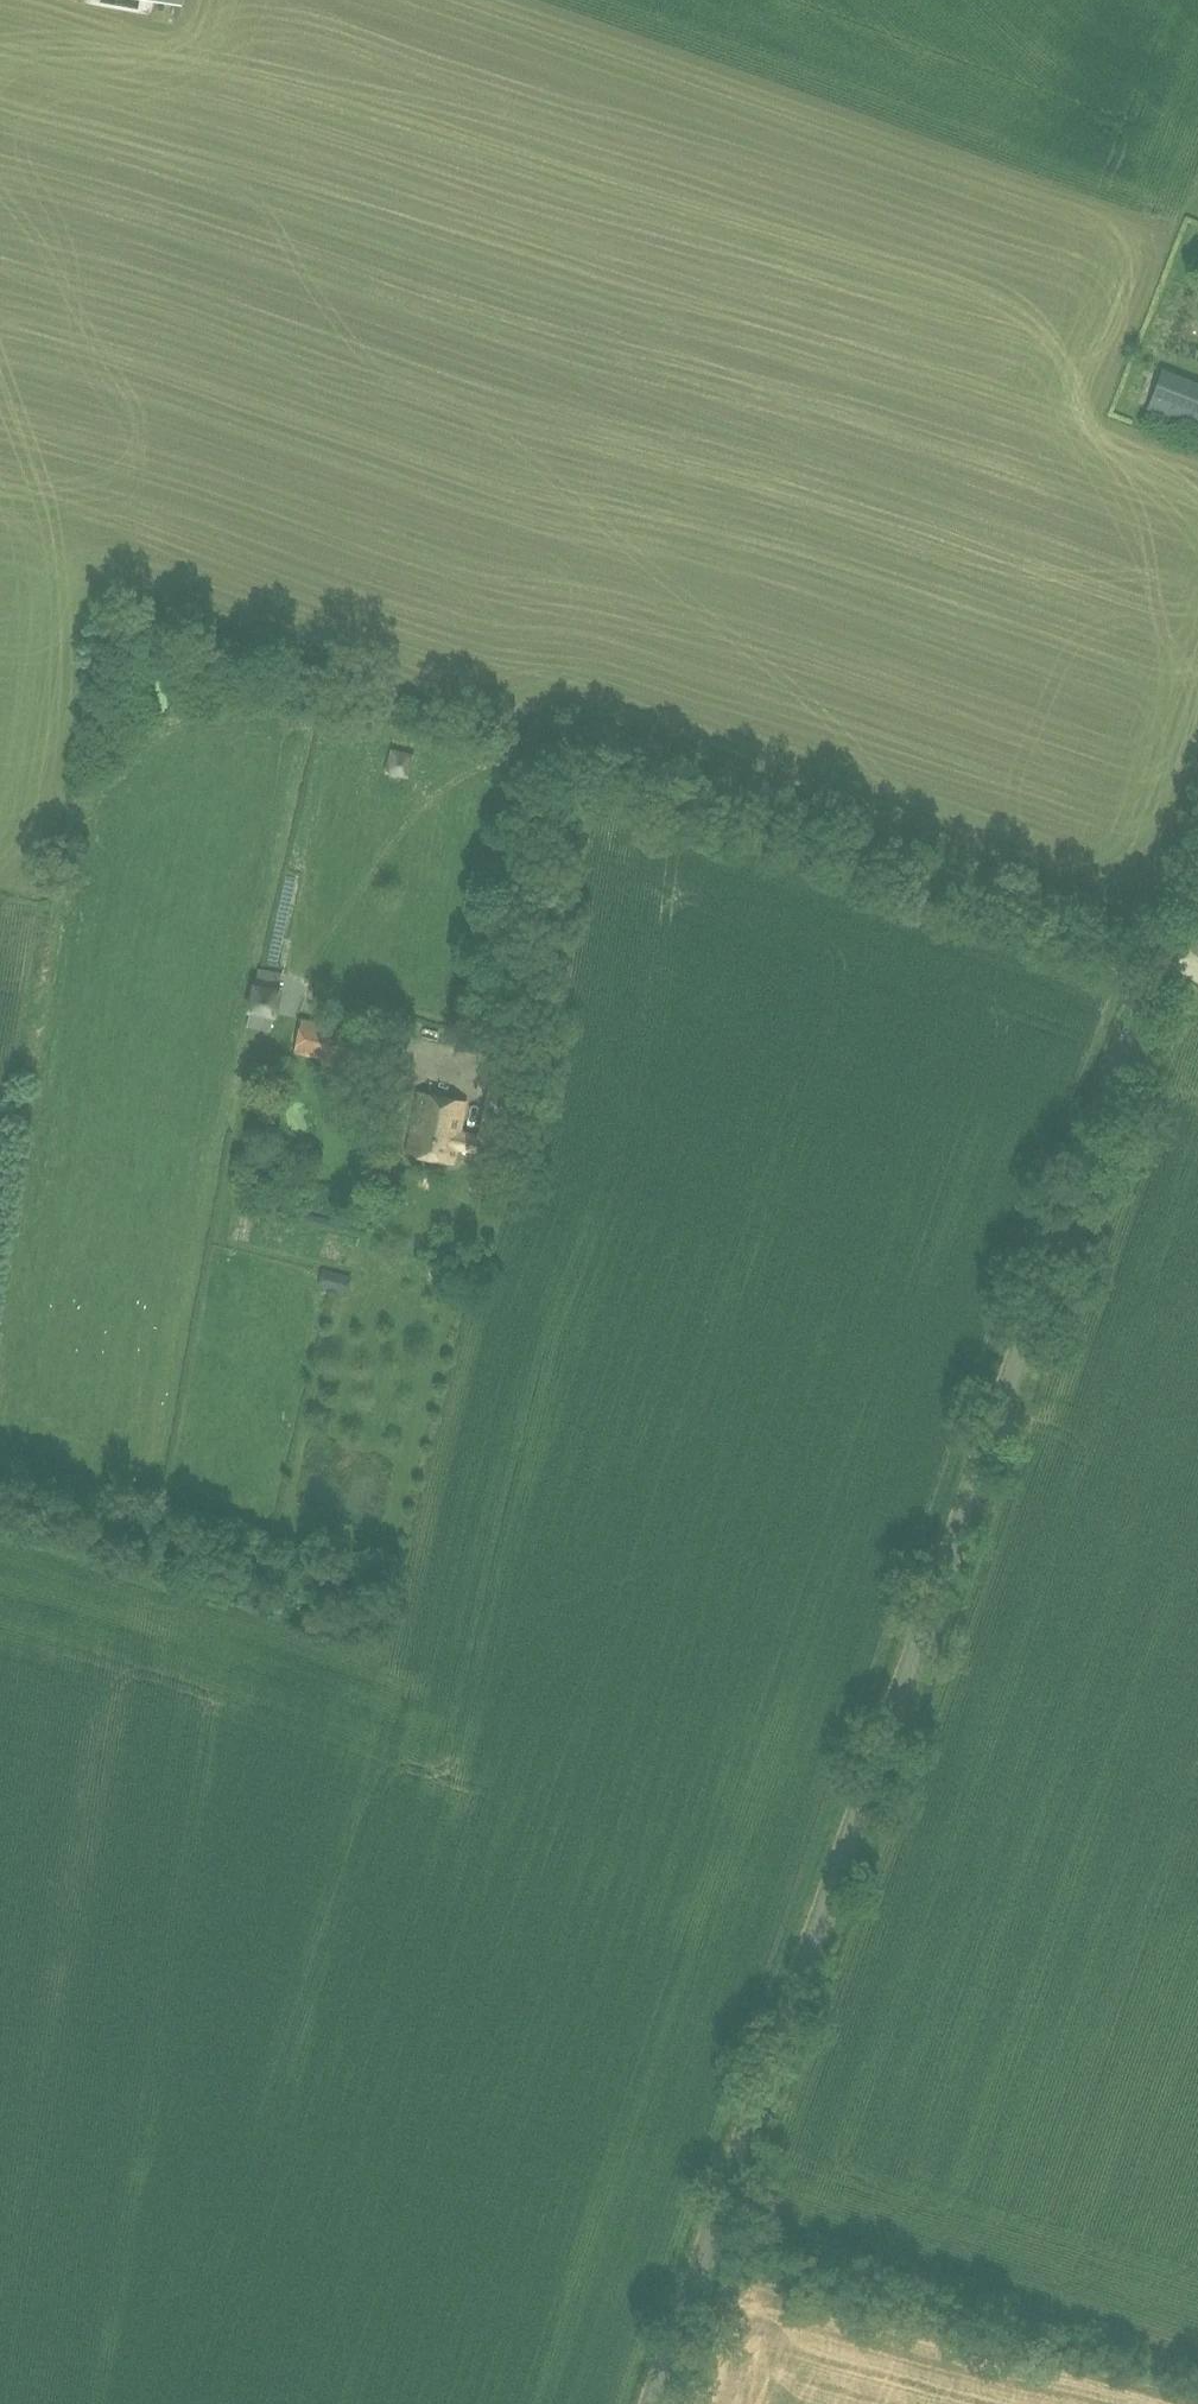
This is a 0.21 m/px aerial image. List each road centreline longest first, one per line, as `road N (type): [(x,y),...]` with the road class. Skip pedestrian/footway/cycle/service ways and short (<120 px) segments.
road 1 (unclassified): [(658,2403),(1197,853)]

